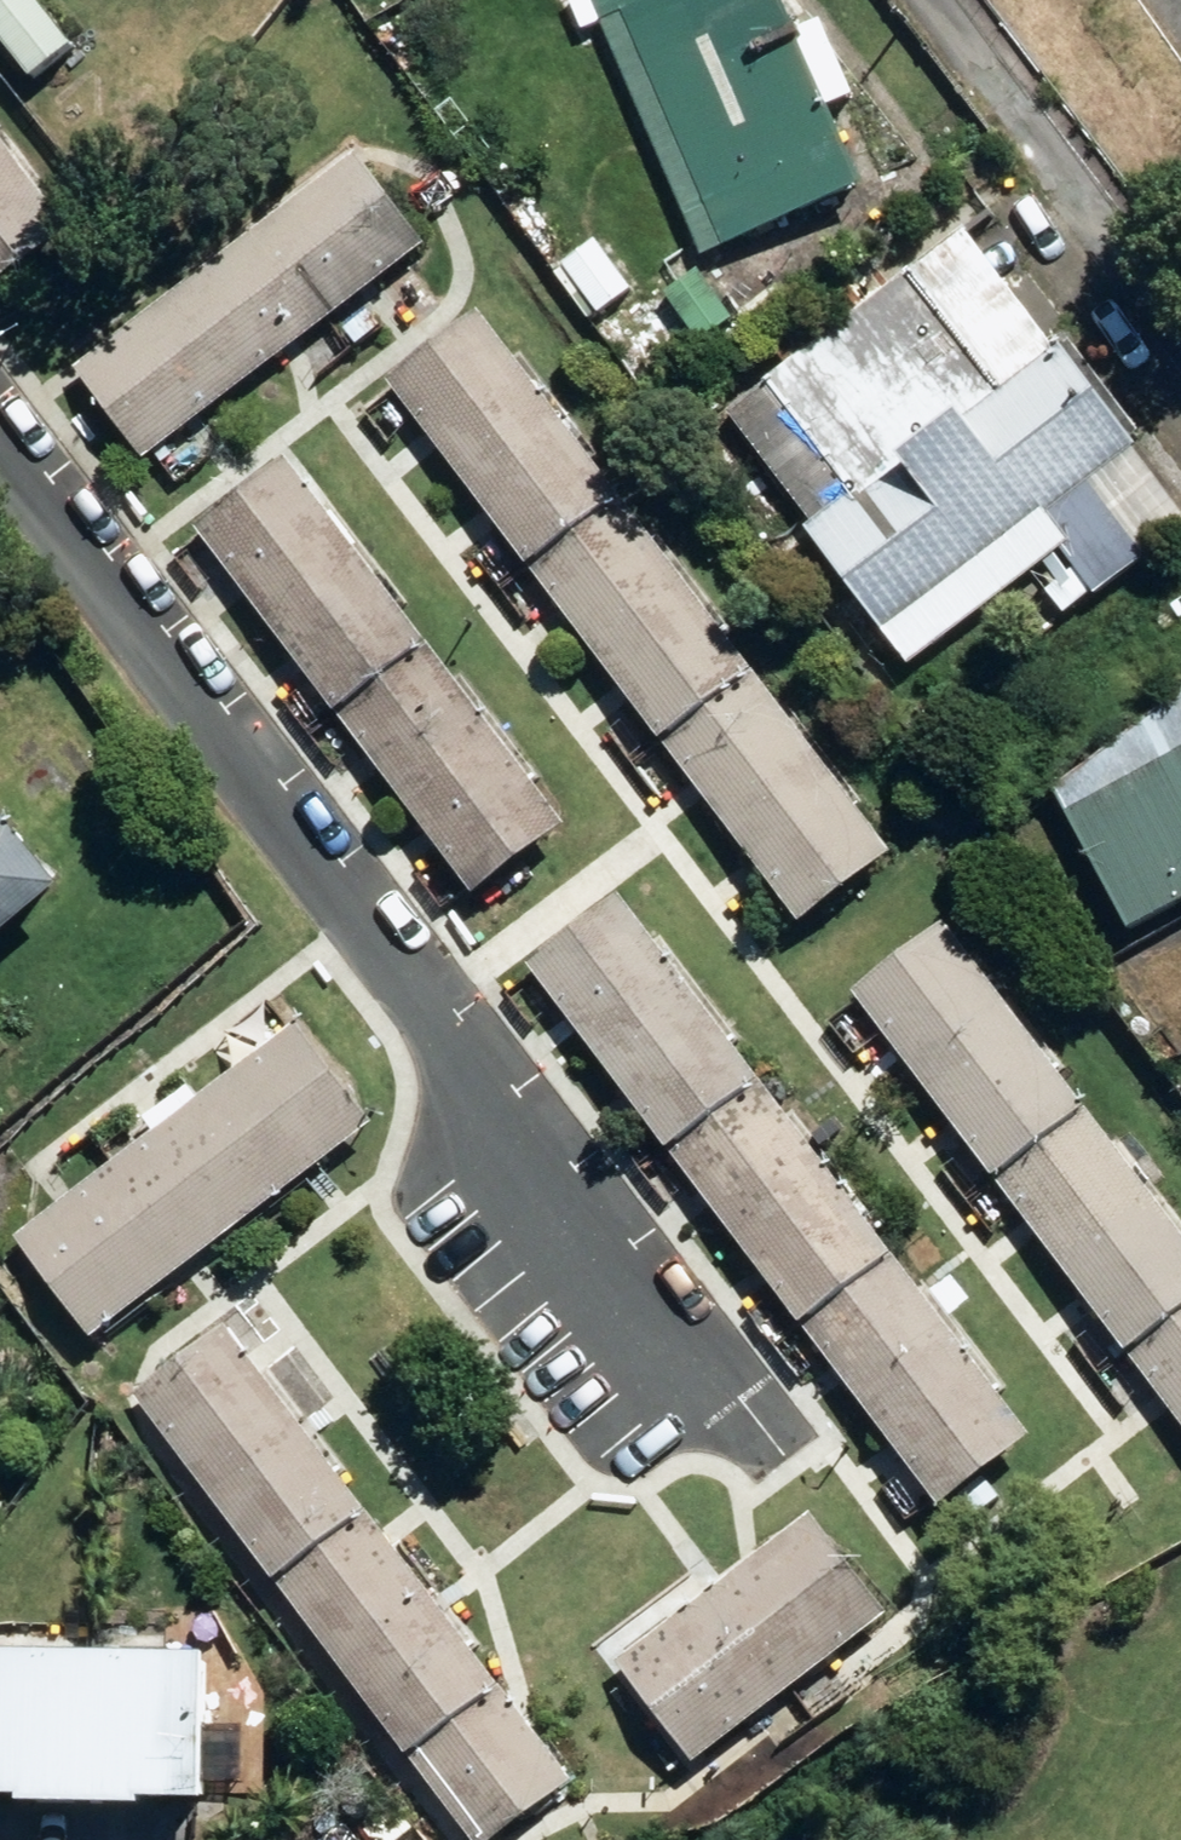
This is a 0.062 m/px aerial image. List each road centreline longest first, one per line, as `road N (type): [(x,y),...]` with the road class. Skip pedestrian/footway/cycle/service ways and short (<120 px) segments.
road 1 (residential): [(0,414),(788,1409)]

